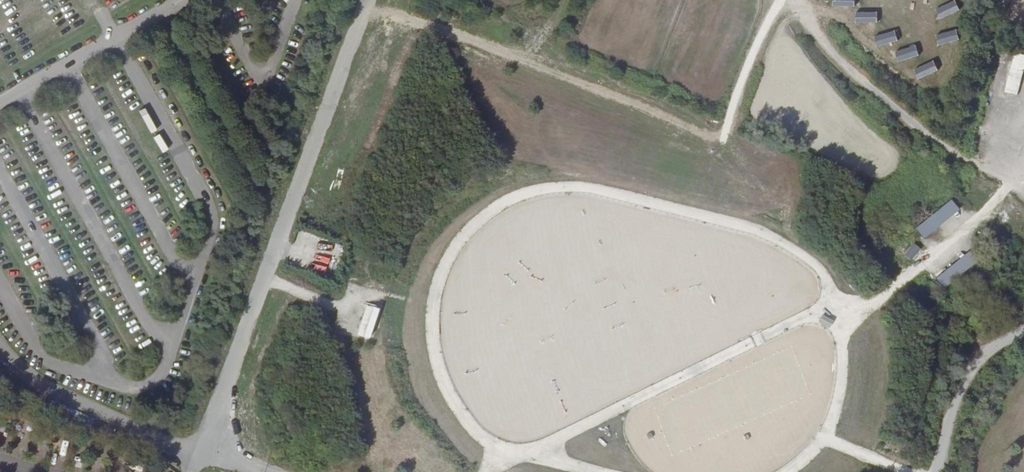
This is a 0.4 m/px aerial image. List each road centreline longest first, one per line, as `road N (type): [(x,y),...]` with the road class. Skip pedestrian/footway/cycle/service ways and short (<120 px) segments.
road 1 (track): [(492,471),(525,433),(844,323)]
road 2 (track): [(1023,197),(870,91),(786,0)]
road 3 (track): [(1009,188),(844,323)]
road 4 (track): [(734,471),(844,323)]
road 5 (track): [(979,356),(965,319),(1023,205)]

